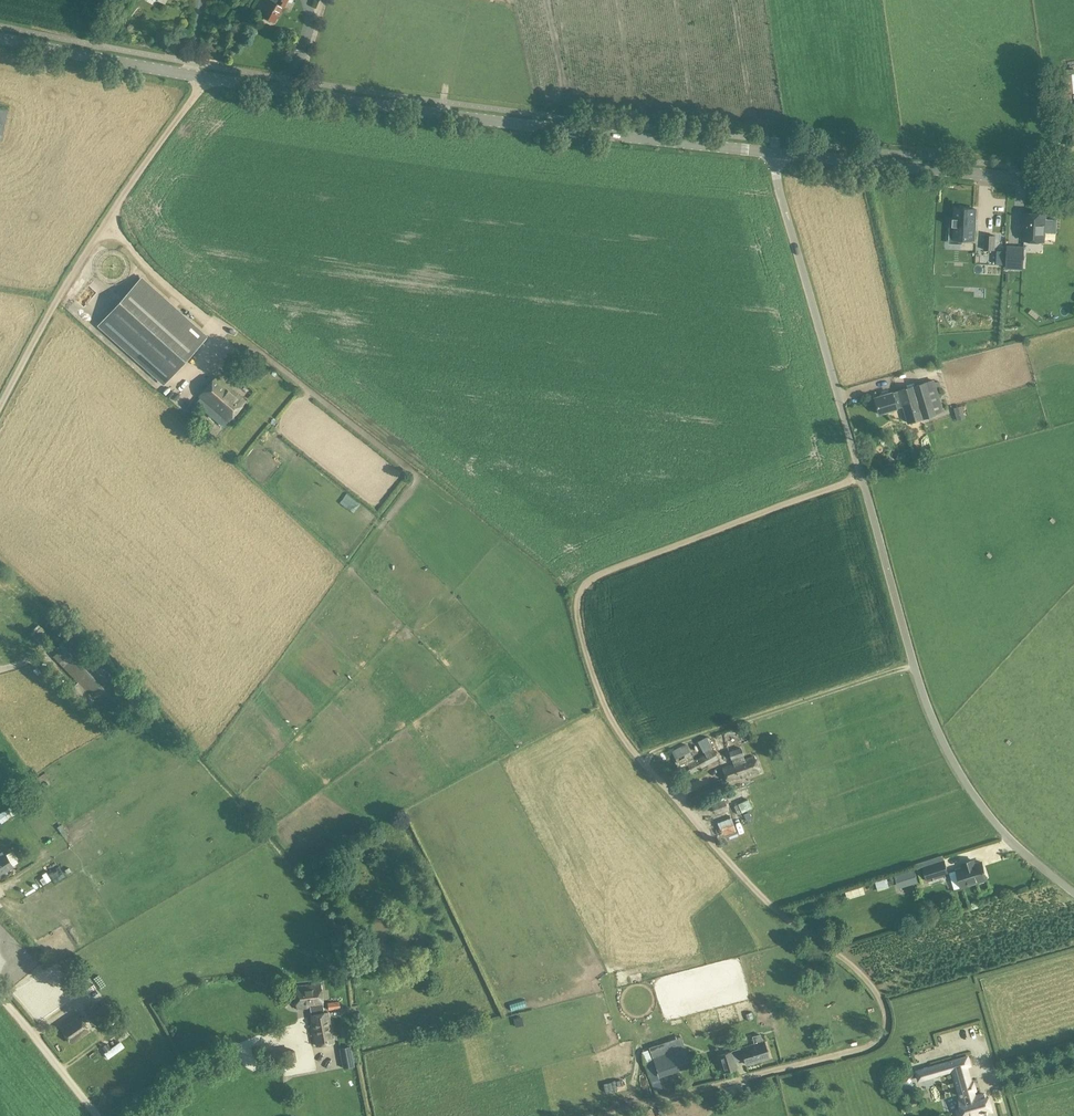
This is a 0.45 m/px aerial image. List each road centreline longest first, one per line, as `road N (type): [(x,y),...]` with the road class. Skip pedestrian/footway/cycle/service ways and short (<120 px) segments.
road 1 (track): [(600,1115),(883,1038),(884,1012),(865,978),(776,910),(617,735),(590,678),(575,614),(576,598),(595,579),(862,477)]
road 2 (unclassified): [(1073,893),(1005,833),(937,727),(770,154)]
road 3 (tertiary): [(770,154),(291,95),(0,37)]
road 4 (track): [(206,78),(105,221),(0,407)]
road 5 (tertiary): [(1073,185),(770,154)]
road 6 (track): [(94,1115),(0,999)]

